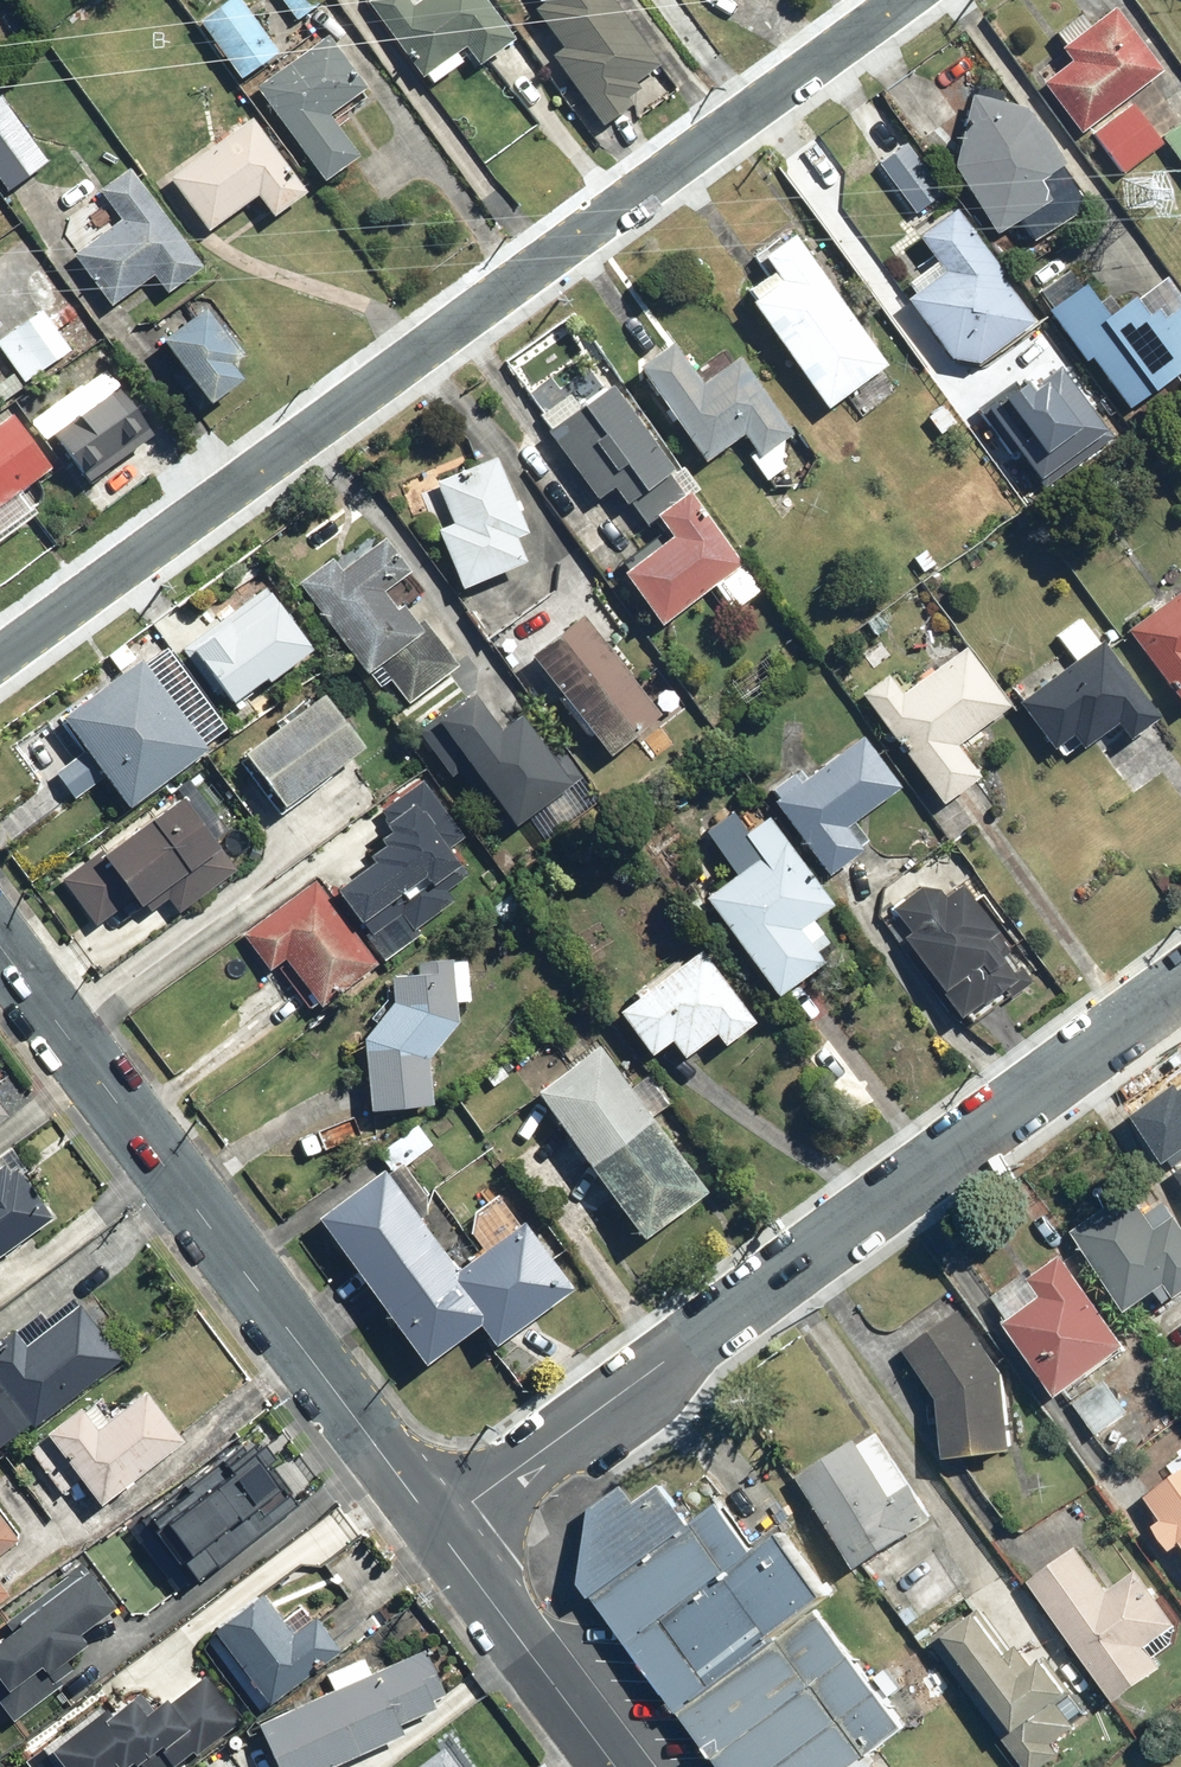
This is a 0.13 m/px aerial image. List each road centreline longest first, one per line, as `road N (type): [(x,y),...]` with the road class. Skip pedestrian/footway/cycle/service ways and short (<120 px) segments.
road 1 (residential): [(0,657),(903,0)]
road 2 (residential): [(439,1529),(1180,986)]
road 3 (residential): [(0,937),(439,1529)]
road 4 (residential): [(439,1529),(617,1766)]

